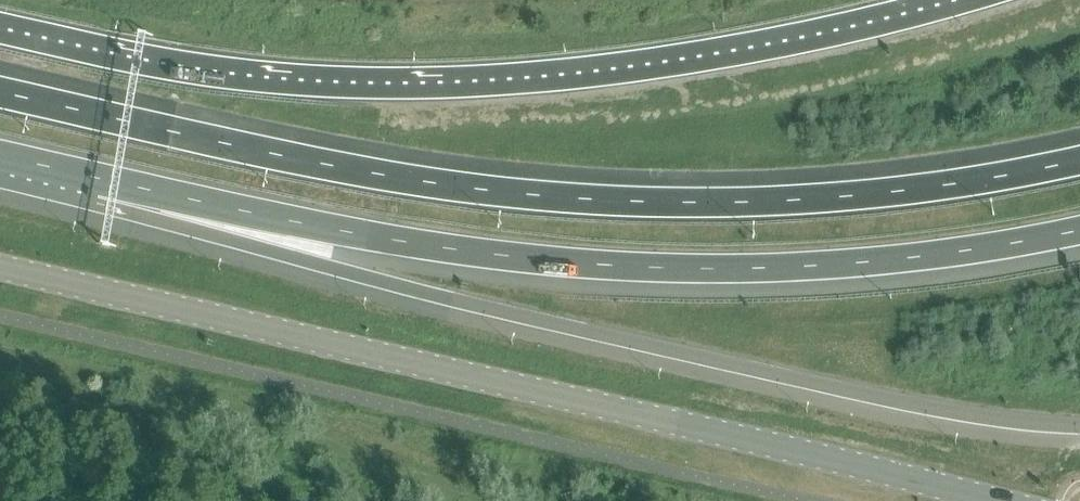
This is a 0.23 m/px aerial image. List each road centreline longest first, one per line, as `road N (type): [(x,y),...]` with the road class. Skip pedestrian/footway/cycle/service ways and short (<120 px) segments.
road 1 (motorway): [(1079,159),(873,193),(729,201),(534,194),(301,159),(0,90)]
road 2 (unclassified): [(996,500),(0,270)]
road 3 (motorway): [(101,178),(327,267),(451,303),(928,413),(1079,429)]
road 4 (motorway): [(101,178),(453,247),(668,268),(889,260),(1079,229)]
road 5 (primary): [(955,0),(726,53),(474,84),(223,74),(0,29)]

